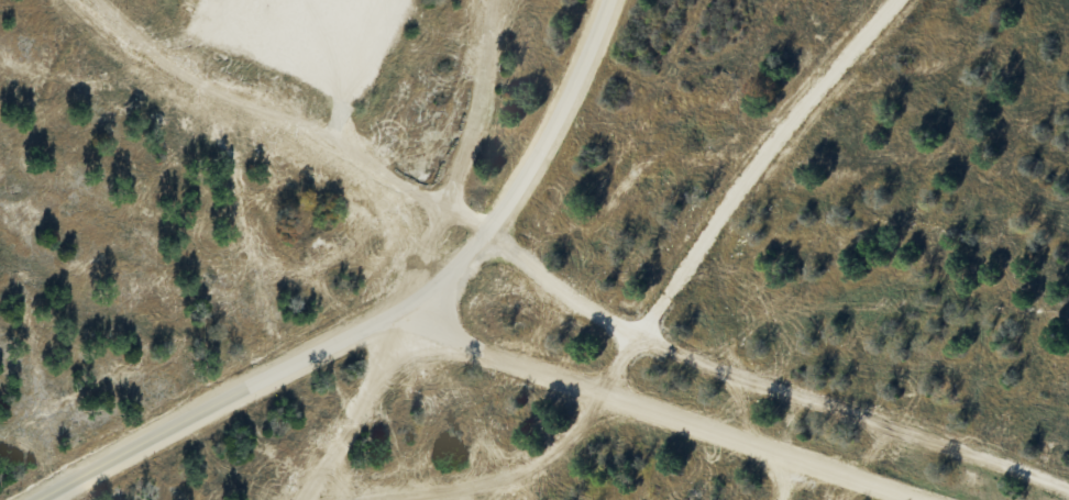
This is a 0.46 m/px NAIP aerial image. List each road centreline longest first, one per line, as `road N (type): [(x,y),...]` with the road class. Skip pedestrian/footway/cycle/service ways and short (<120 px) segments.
road 1 (residential): [(918,499),(374,318)]
road 2 (track): [(77,0),(106,33),(183,80),(324,137),(405,192),(449,207)]
road 3 (tertiary): [(374,318),(35,499)]
road 4 (tertiary): [(489,236),(608,0)]
road 5 (tertiary): [(489,236),(439,282),(374,318)]

